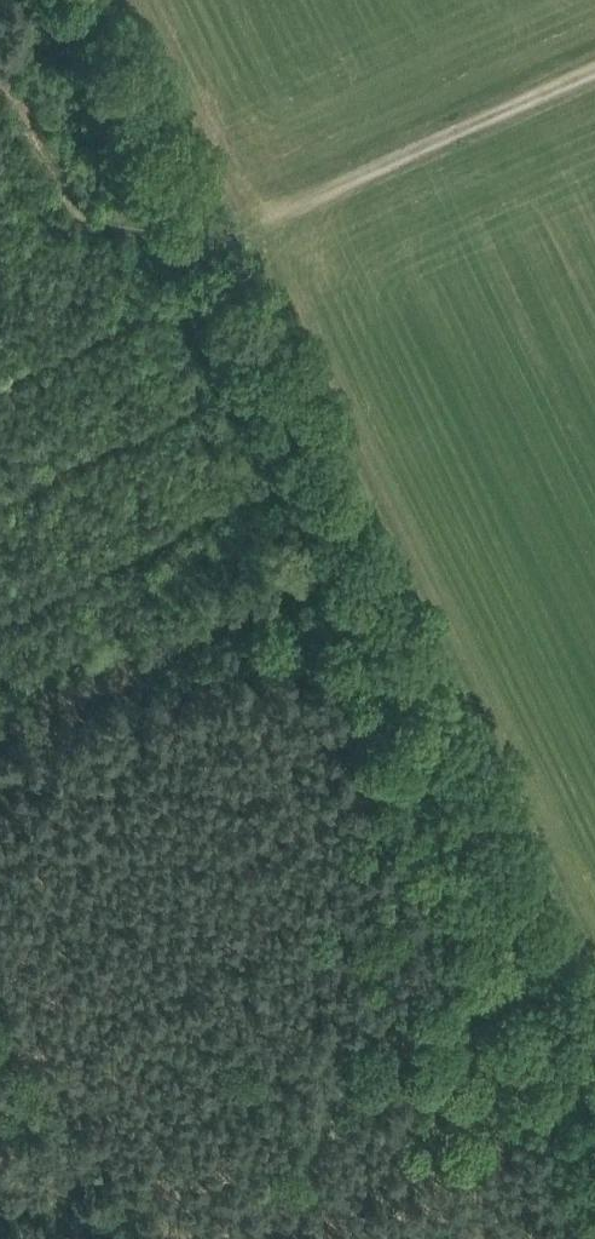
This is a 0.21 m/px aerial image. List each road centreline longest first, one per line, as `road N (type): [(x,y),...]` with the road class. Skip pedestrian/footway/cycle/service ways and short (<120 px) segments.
road 1 (track): [(346,558),(77,0)]
road 2 (track): [(594,1052),(346,558)]
road 3 (track): [(594,72),(199,247)]
road 4 (track): [(346,558),(0,725)]

